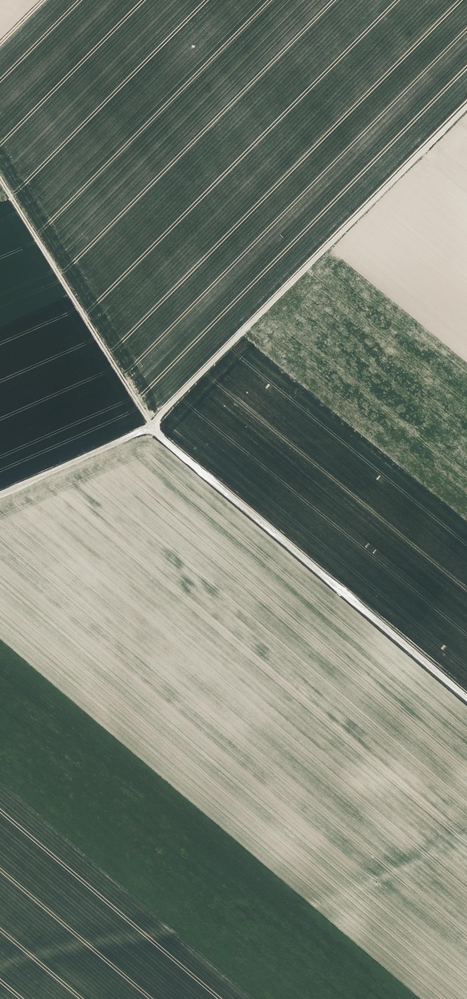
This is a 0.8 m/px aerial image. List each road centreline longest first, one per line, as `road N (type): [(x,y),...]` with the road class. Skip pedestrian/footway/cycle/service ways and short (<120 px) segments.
road 1 (track): [(466,699),(151,427),(0,180)]
road 2 (track): [(466,107),(151,427),(0,494)]

